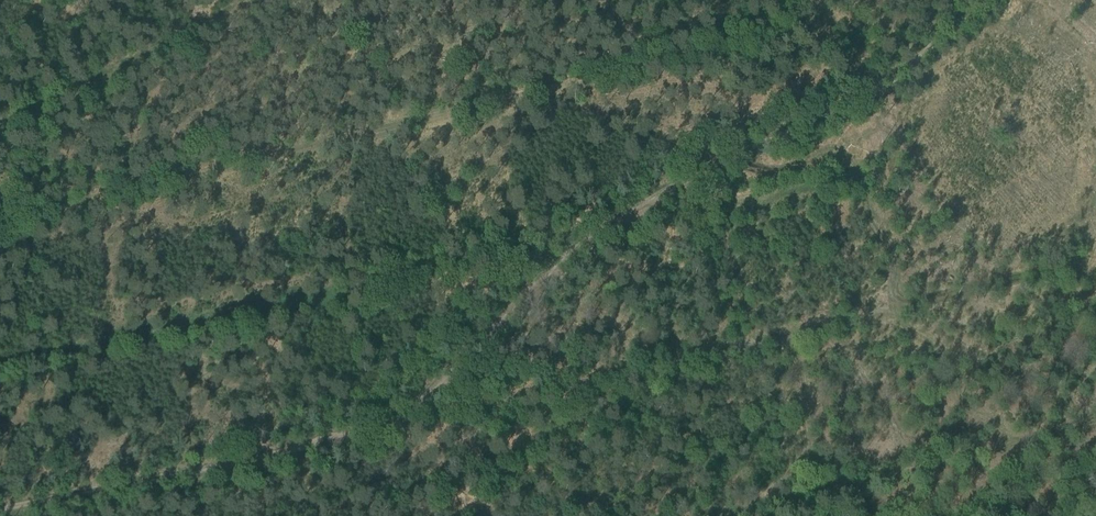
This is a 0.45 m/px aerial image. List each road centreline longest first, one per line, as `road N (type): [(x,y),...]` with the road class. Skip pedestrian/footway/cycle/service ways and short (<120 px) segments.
road 1 (track): [(0,510),(404,425),(581,243),(858,97),(986,0)]
road 2 (track): [(404,425),(1064,269)]
road 3 (track): [(581,243),(418,273)]

